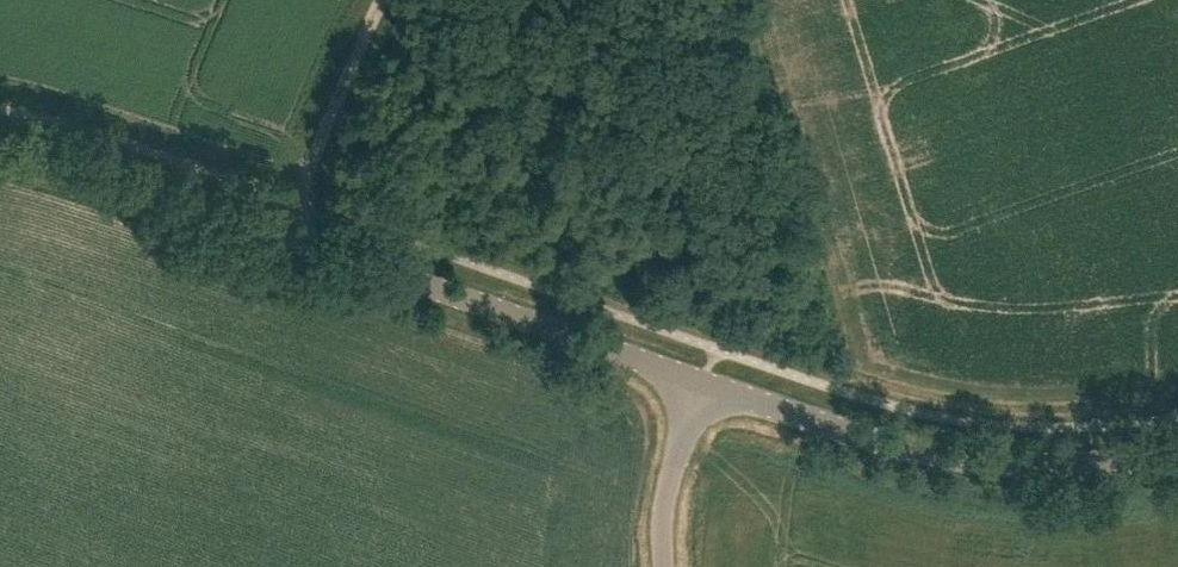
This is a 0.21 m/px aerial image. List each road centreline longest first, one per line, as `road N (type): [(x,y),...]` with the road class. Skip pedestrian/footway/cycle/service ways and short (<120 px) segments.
road 1 (tertiary): [(0,146),(110,171),(701,384)]
road 2 (tertiary): [(701,384),(828,427),(985,462),(1177,456)]
road 3 (track): [(282,235),(381,0)]
road 4 (unclassified): [(664,566),(666,492),(701,384)]

